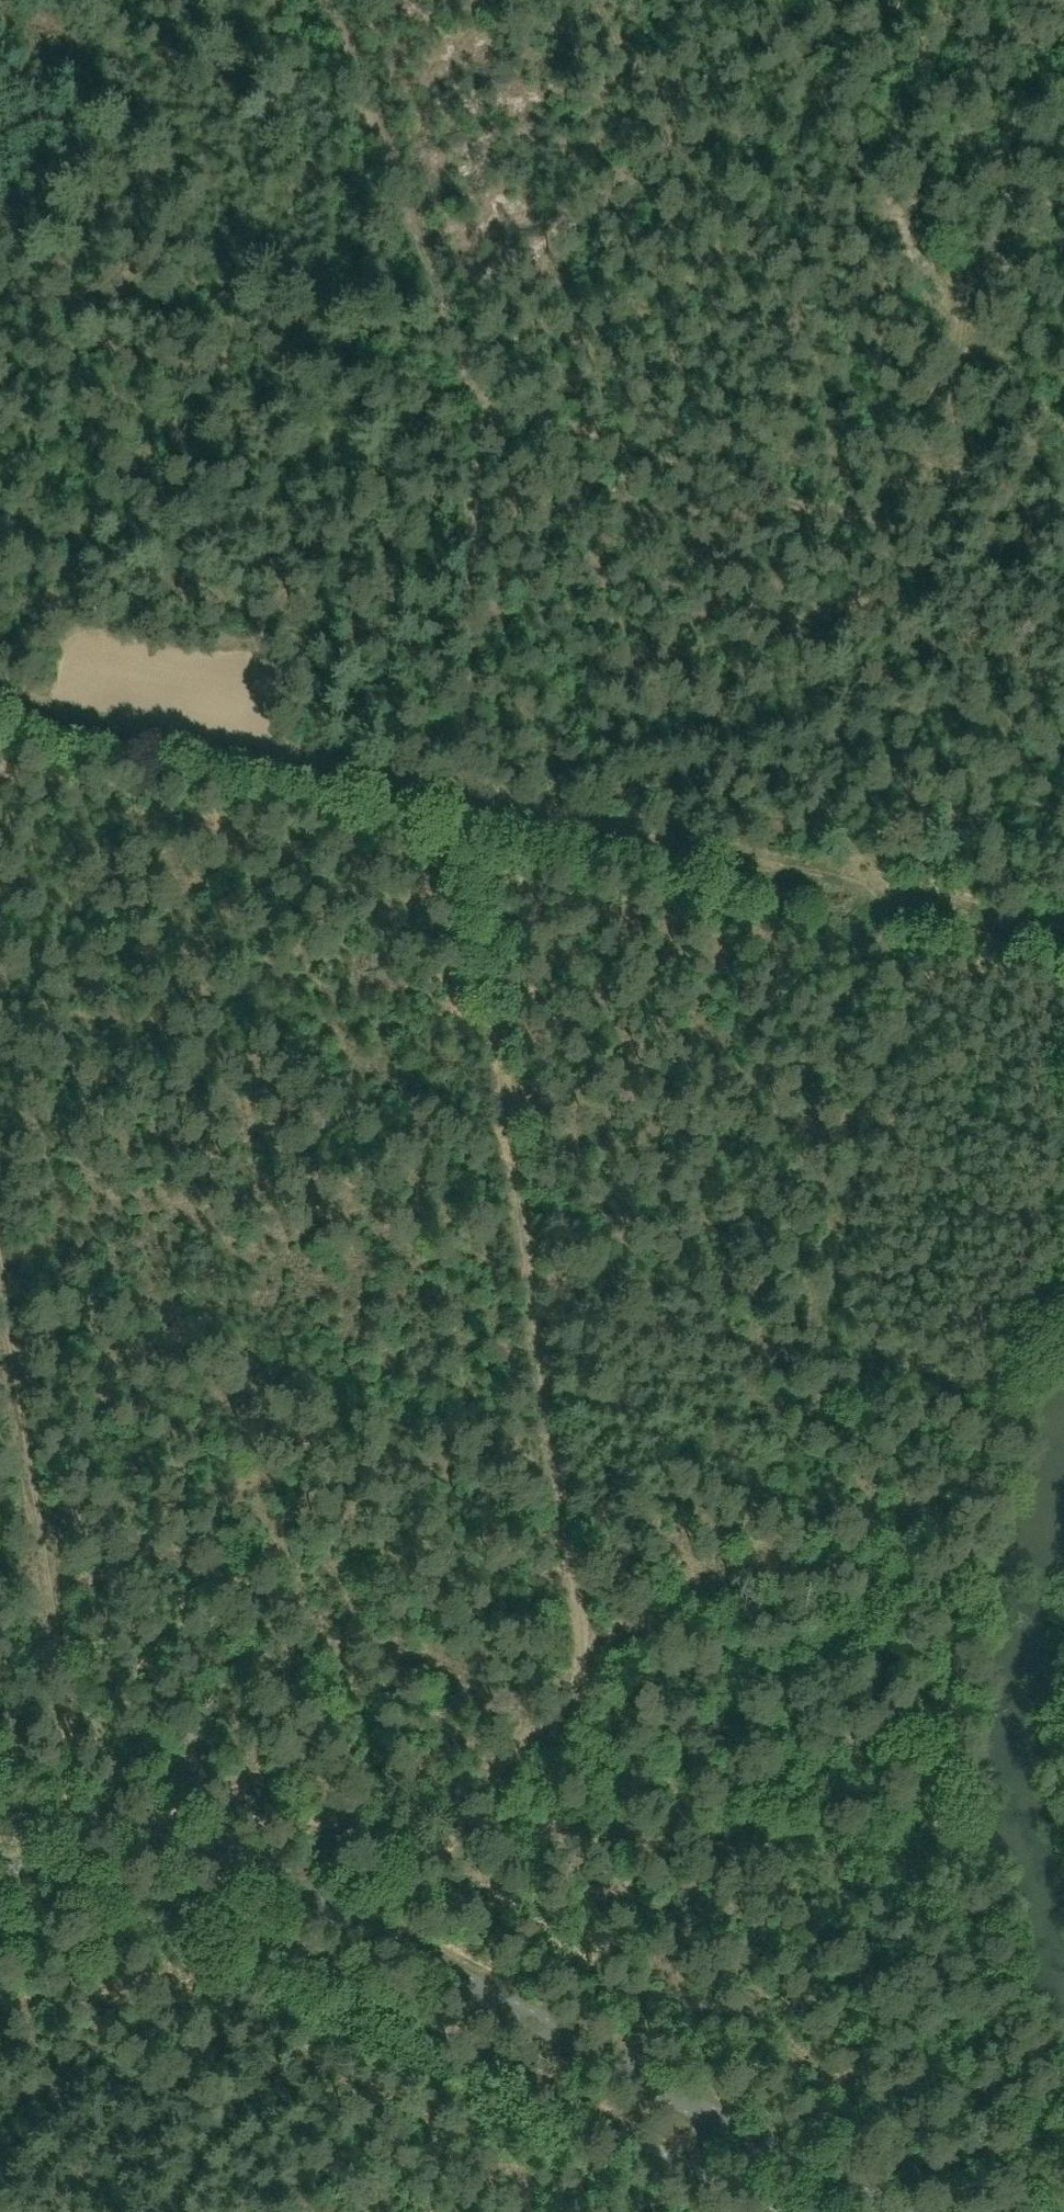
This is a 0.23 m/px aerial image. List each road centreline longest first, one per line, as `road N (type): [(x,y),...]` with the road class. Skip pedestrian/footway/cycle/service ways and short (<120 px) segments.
road 1 (track): [(592,1679),(466,802),(468,408),(313,0)]
road 2 (track): [(0,301),(92,288),(158,298),(793,524),(884,551),(930,544),(962,506),(975,292),(1017,149),(1063,56)]
road 3 (tertiary): [(866,2211),(463,1982),(302,1901),(168,1857),(0,1830)]
road 4 (track): [(867,886),(466,802),(125,715),(0,667)]
road 5 (track): [(922,1851),(925,1595),(960,1478),(1009,1402),(1041,1311),(1063,1203)]
road 6 (track): [(0,1250),(92,1847)]
road 7 (track): [(572,1699),(274,1594),(52,1609)]
road 8 (track): [(948,1510),(851,1523),(743,1566),(592,1679)]
road 9 (track): [(975,292),(910,237),(755,0)]
road 10 (track): [(592,1679),(572,1699),(519,1811),(463,1982)]
road 11 (track): [(1063,969),(856,922),(867,886)]
road 12 (track): [(1063,928),(867,886)]

